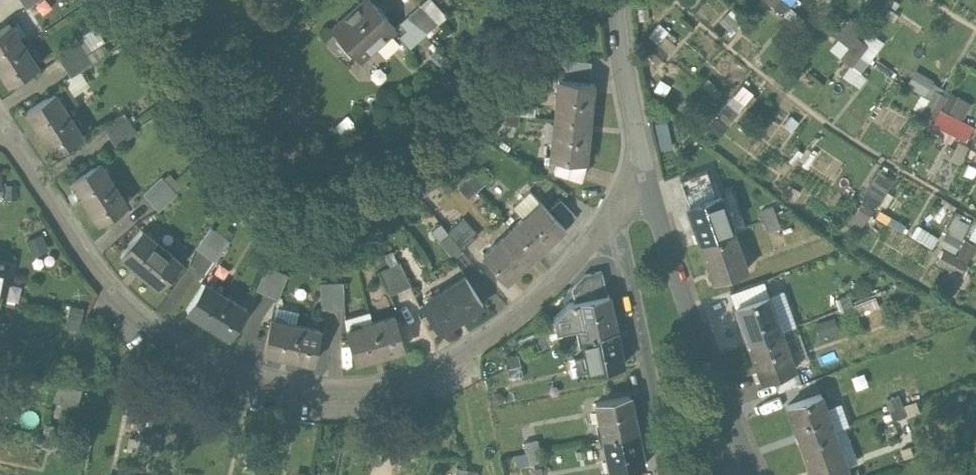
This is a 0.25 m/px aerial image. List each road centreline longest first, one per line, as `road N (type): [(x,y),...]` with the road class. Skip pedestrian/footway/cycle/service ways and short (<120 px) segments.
road 1 (residential): [(613,218),(545,302),(449,371),(372,398),(280,394),(190,359),(147,323),(68,233),(0,127)]
road 2 (residential): [(756,474),(682,293),(642,157)]
road 3 (residential): [(668,474),(613,218)]
road 4 (residential): [(642,157),(616,0)]

